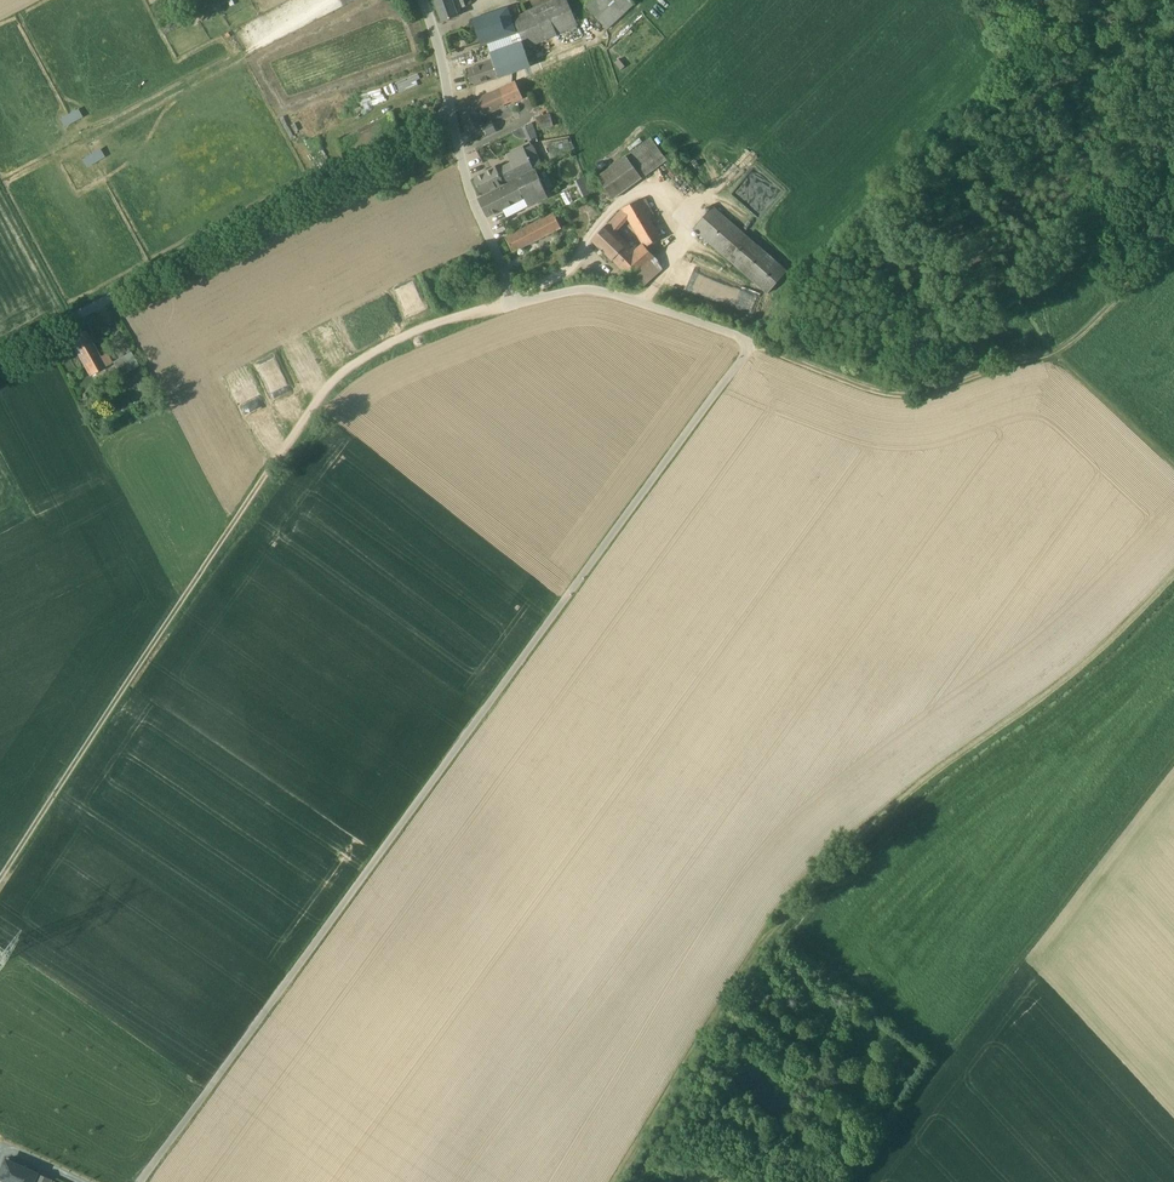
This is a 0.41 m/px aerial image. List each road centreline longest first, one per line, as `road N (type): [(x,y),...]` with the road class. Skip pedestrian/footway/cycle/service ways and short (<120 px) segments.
road 1 (unclassified): [(144,1181),(748,344)]
road 2 (track): [(1173,592),(1064,690),(911,802),(821,891),(773,948),(633,1181)]
road 3 (track): [(0,880),(337,378),(442,318),(510,295)]
road 4 (track): [(1173,255),(1070,356),(903,405),(868,398),(622,295),(584,289),(510,295)]
road 5 (track): [(858,1181),(1173,774)]
road 6 (unclassified): [(0,355),(449,117)]
road 7 (unclassified): [(510,295),(449,117)]
road 8 (track): [(1173,465),(1065,358)]
road 9 (unclassified): [(449,117),(422,0)]

